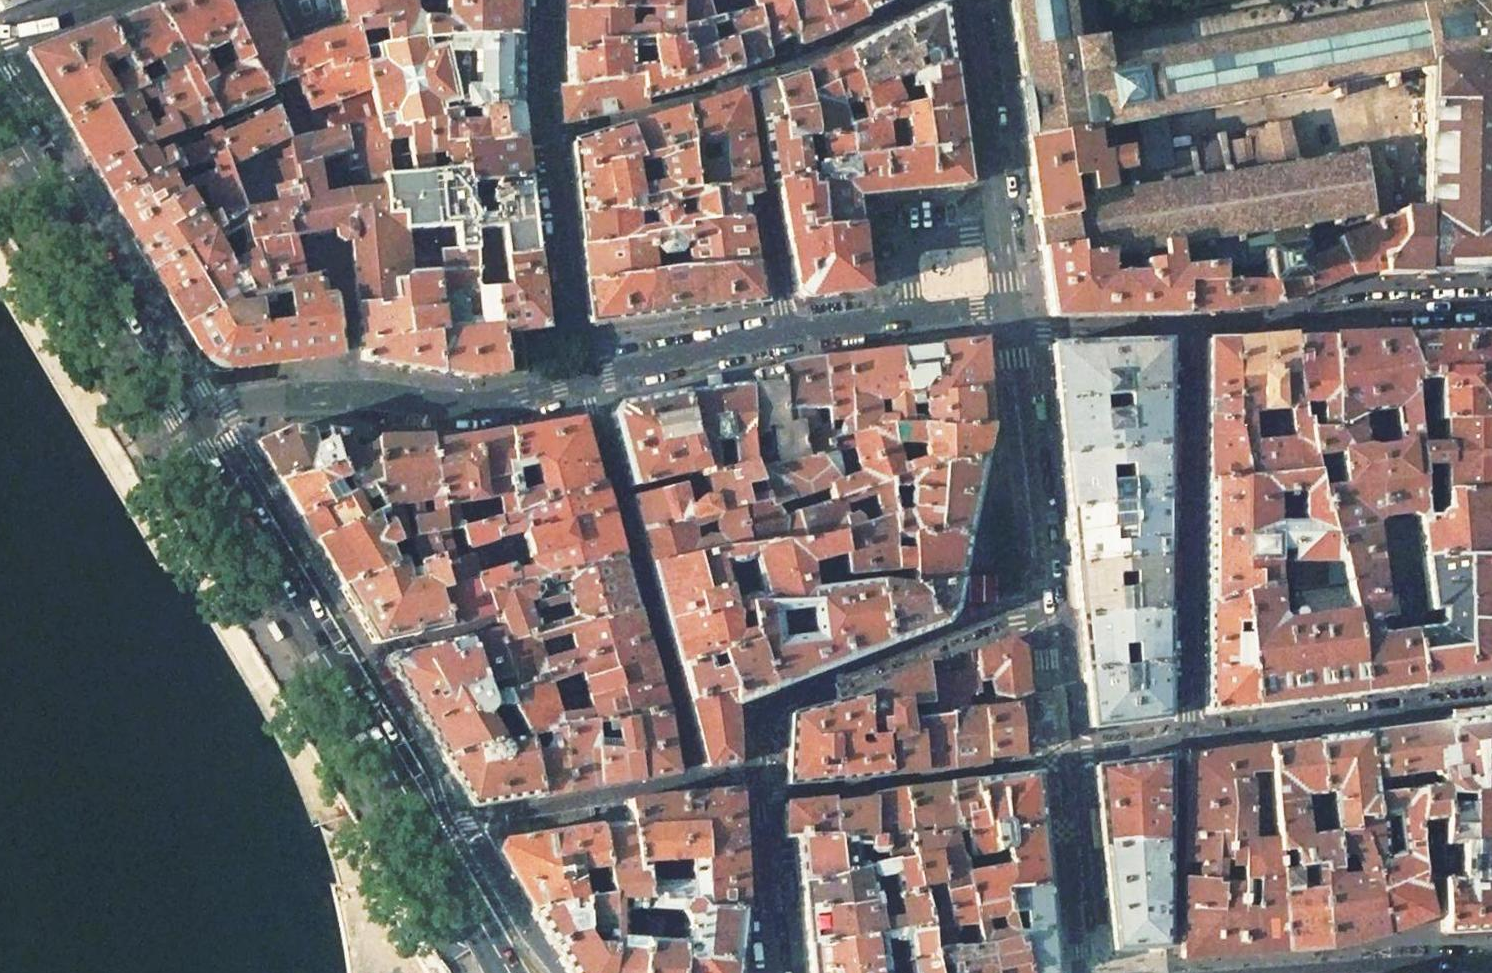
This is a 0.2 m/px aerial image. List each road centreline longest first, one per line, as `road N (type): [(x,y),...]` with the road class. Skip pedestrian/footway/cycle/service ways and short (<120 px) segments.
road 1 (primary): [(188,427),(435,844)]
road 2 (residential): [(690,779),(583,378)]
road 3 (residential): [(1185,328),(1184,741)]
road 4 (residential): [(188,427),(263,396),(376,394),(463,407),(583,378)]
road 5 (residential): [(922,0),(743,82),(552,140)]
road 6 (primary): [(0,114),(188,427)]
road 7 (residential): [(1045,600),(787,700),(769,724),(757,779)]
road 8 (residential): [(583,378),(787,331),(912,315)]
road 9 (residential): [(1184,741),(1491,701)]
road 10 (residential): [(1491,304),(1185,328)]
road 11 (residential): [(1056,758),(783,795),(757,779)]
road 12 (residential): [(1009,332),(1045,600)]
road 13 (residential): [(583,378),(552,140)]
road 14 (residential): [(968,0),(996,232)]
road 15 (residential): [(1184,741),(1176,759),(1171,972)]
road 16 (residential): [(1491,964),(1264,972)]
road 17 (residential): [(690,779),(470,825)]
road 18 (residential): [(1056,758),(1074,953)]
road 19 (residential): [(757,779),(770,972)]
road 20 (residential): [(1185,328),(1009,332)]
road 21 (residential): [(1045,600),(1056,758)]
road 22 (residential): [(996,232),(909,245),(912,315)]
road 23 (primary): [(435,844),(507,972)]
road 24 (residential): [(552,140),(550,0)]
road 25 (residential): [(1056,758),(1184,741)]

